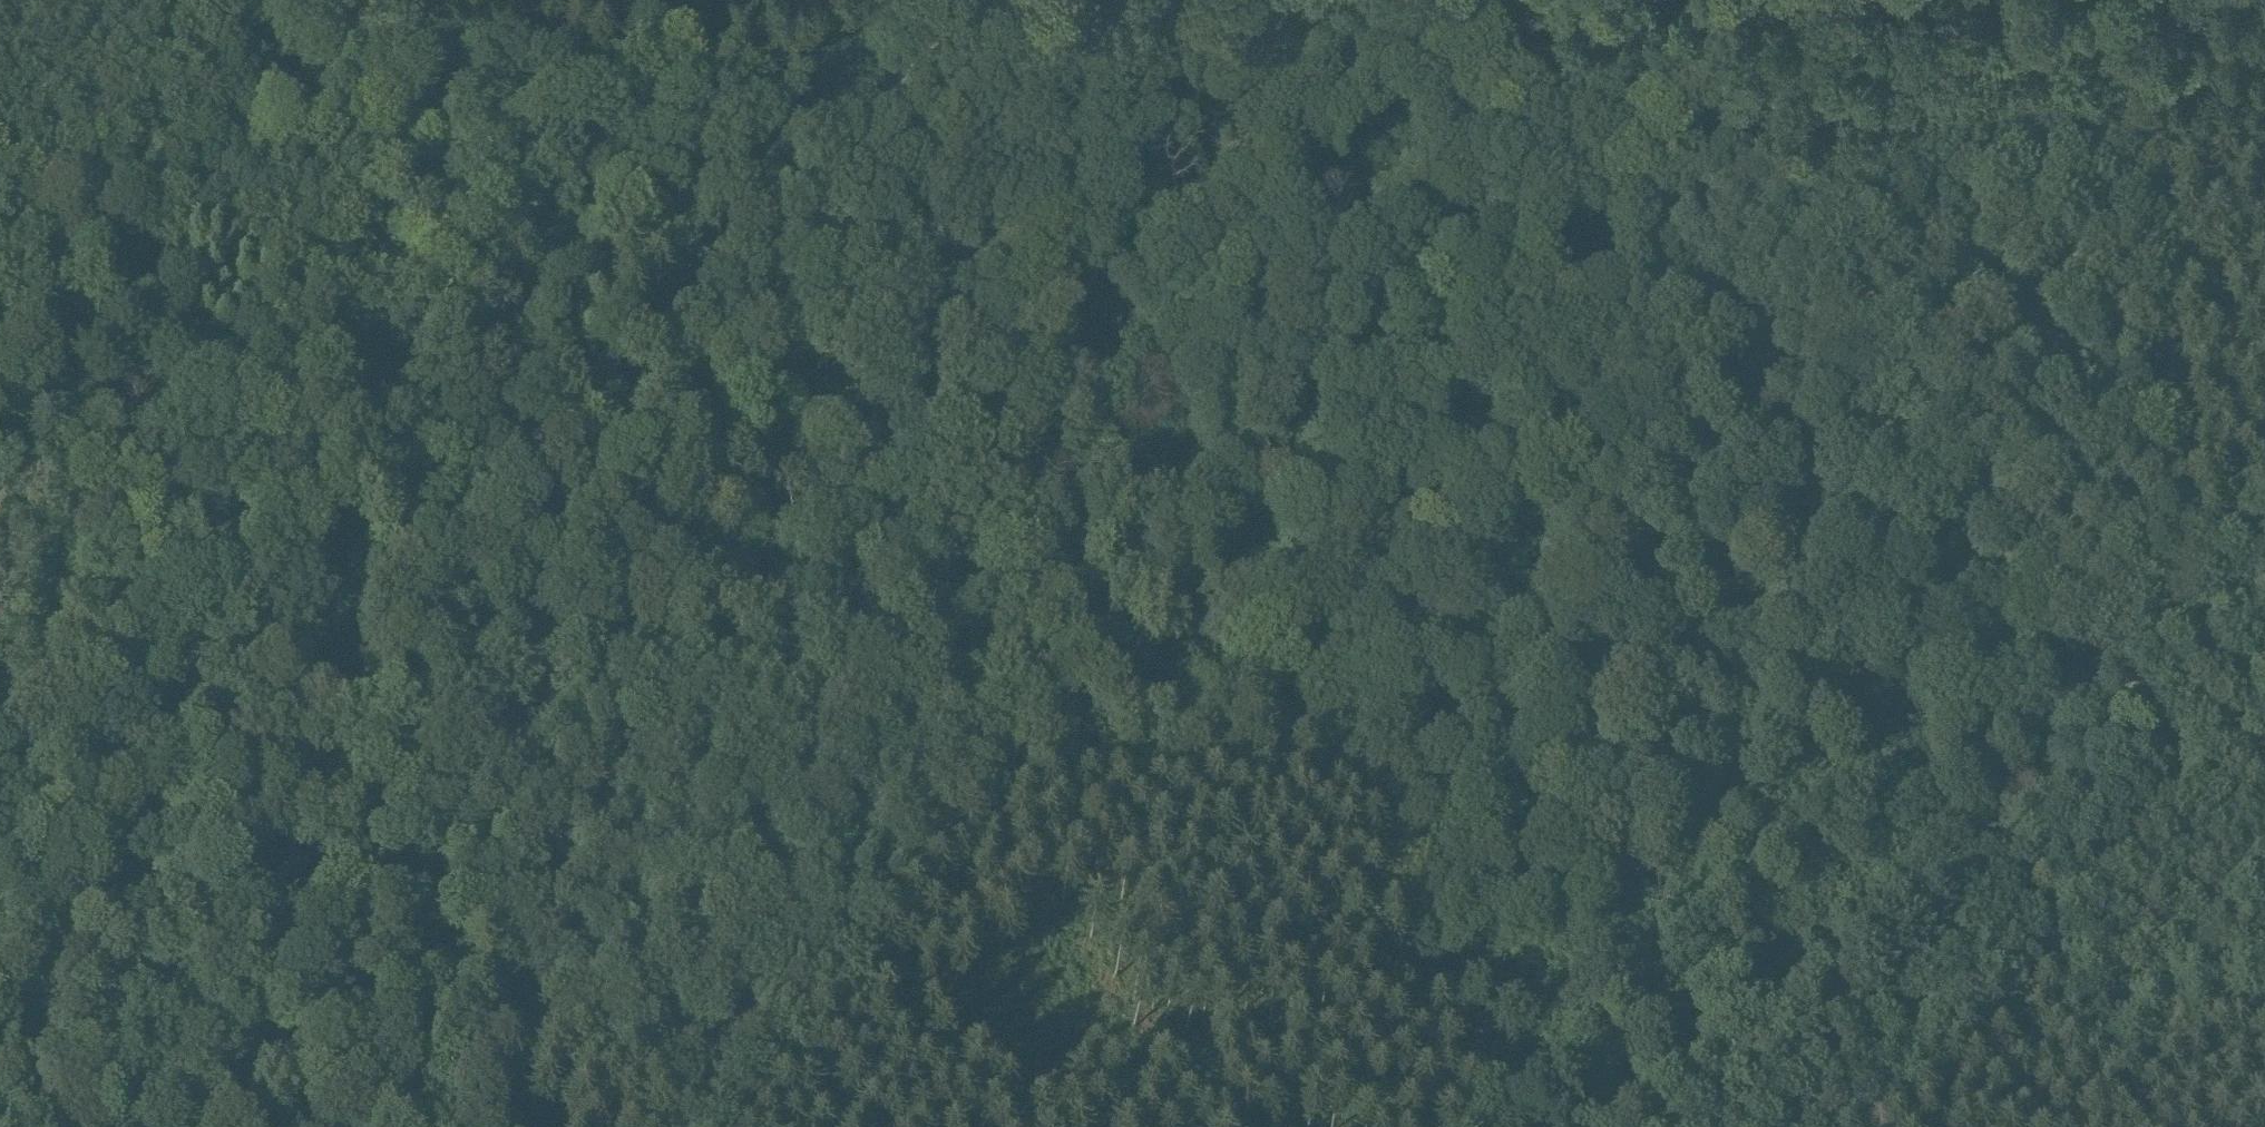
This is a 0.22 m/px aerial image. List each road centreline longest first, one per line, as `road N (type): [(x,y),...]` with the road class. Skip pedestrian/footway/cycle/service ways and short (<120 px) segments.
road 1 (track): [(2264,619),(2098,700),(1984,890),(1932,937),(1733,1071),(1629,1126)]
road 2 (track): [(0,491),(366,0)]

